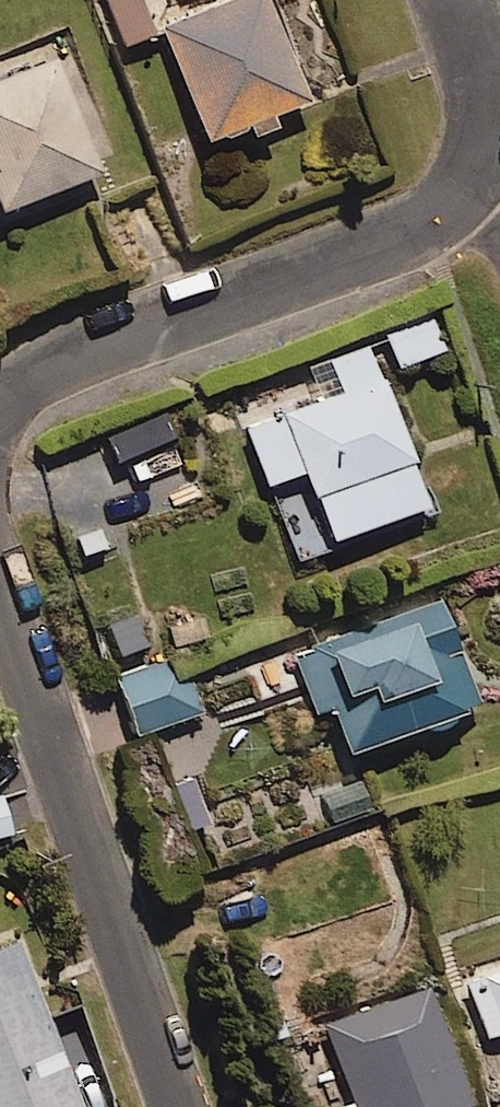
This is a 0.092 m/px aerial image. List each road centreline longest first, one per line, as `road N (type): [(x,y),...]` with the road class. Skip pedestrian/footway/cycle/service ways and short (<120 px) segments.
road 1 (residential): [(0,583),(183,1106)]
road 2 (residential): [(0,394),(80,351),(392,239),(444,214),(478,174)]
road 3 (residential): [(478,174),(491,127),(482,63),(459,0)]

